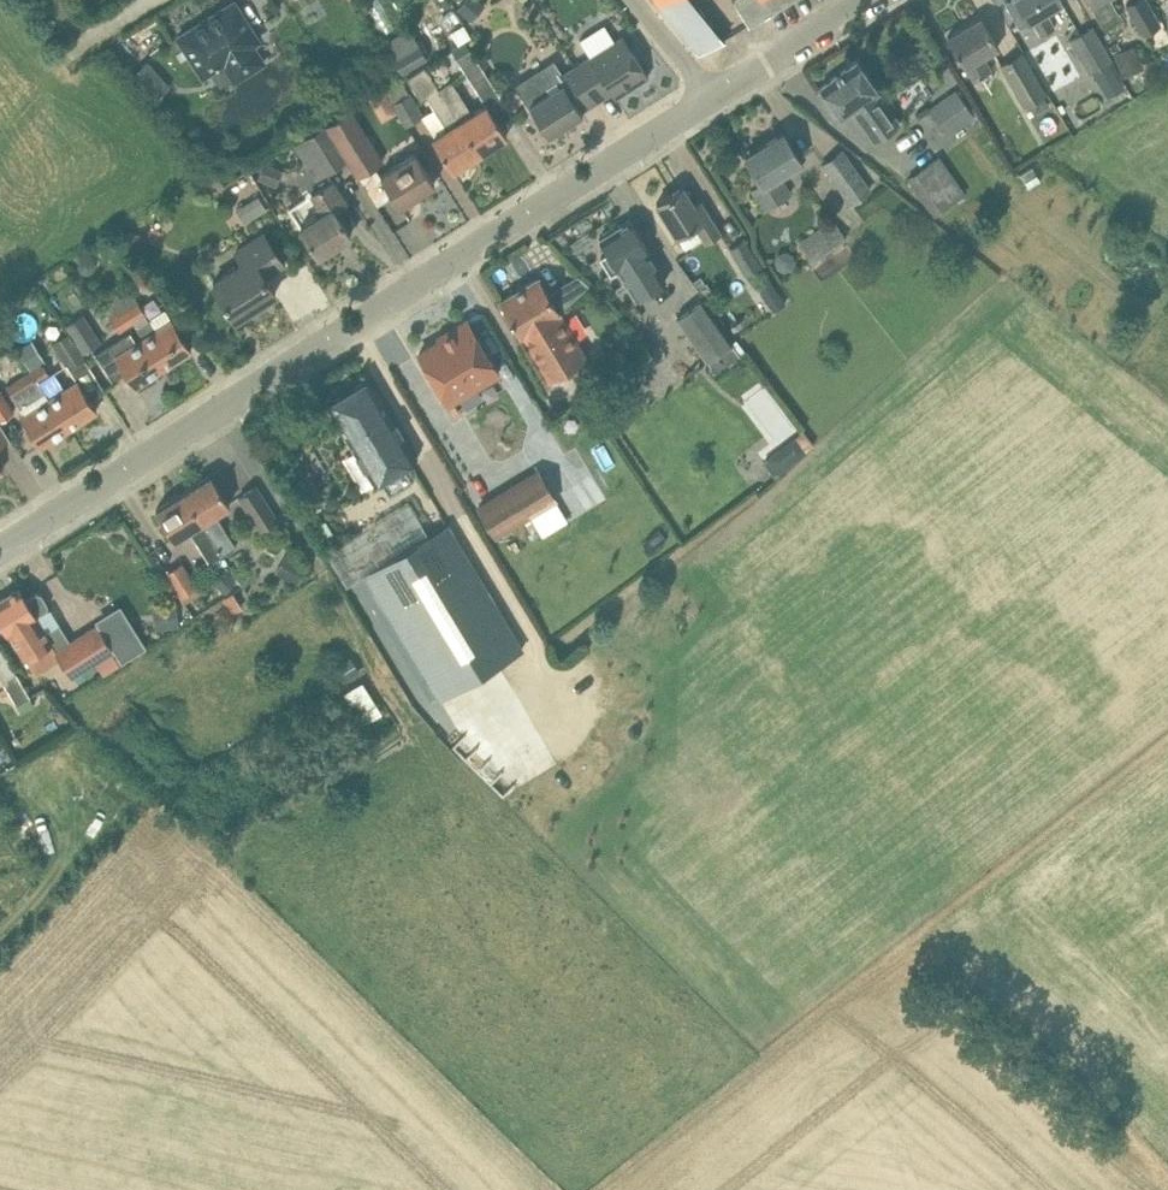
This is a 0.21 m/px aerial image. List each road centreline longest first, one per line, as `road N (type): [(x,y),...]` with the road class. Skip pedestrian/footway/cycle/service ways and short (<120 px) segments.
road 1 (unclassified): [(0,547),(716,100)]
road 2 (unclassified): [(716,100),(877,0)]
road 3 (residential): [(716,100),(633,0)]

